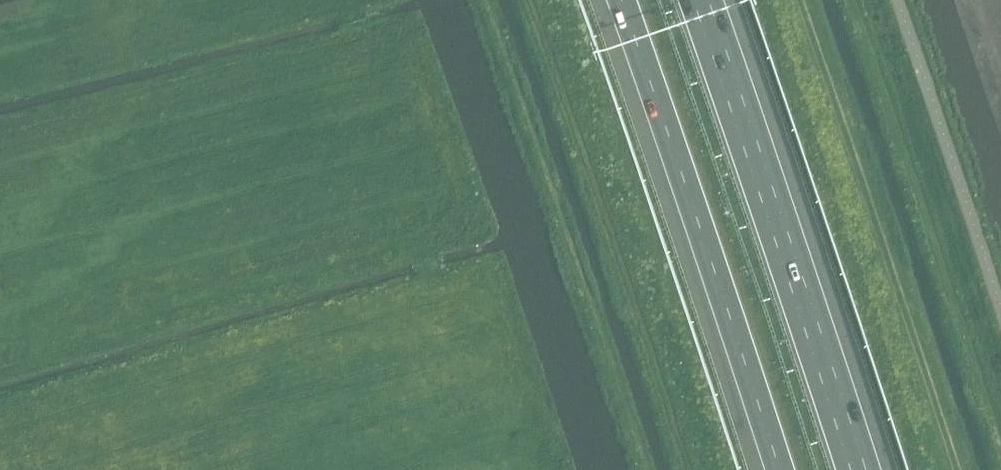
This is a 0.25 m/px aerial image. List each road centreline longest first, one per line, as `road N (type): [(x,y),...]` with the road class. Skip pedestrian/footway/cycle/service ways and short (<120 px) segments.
road 1 (track): [(528,0),(687,469)]
road 2 (motorway): [(622,0),(779,469)]
road 3 (track): [(957,469),(800,0)]
road 4 (motorway): [(857,469),(701,0)]

